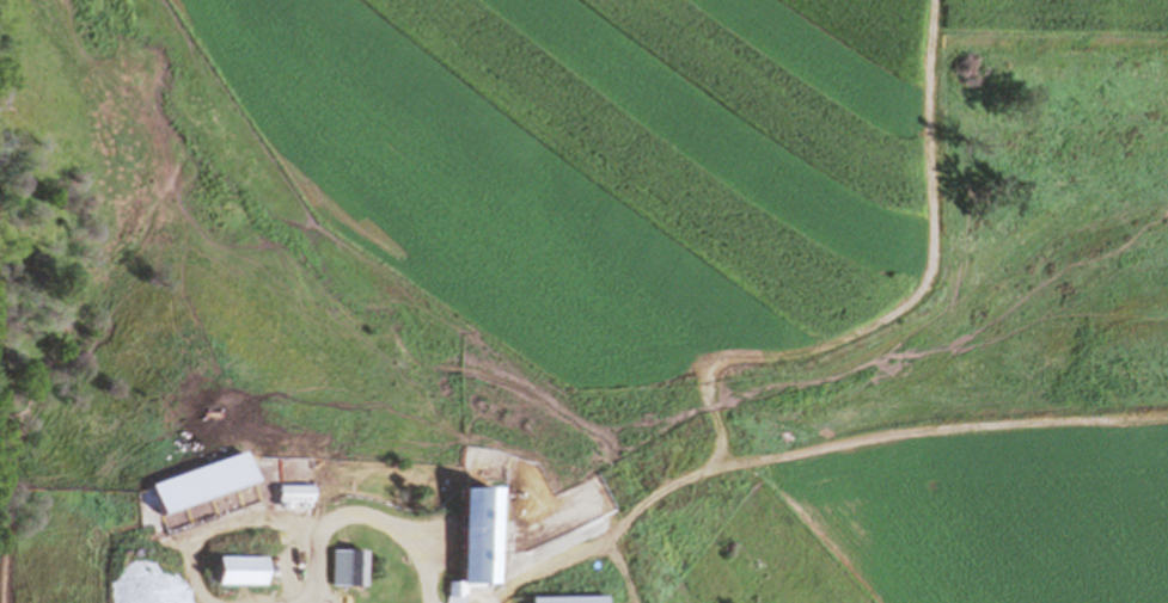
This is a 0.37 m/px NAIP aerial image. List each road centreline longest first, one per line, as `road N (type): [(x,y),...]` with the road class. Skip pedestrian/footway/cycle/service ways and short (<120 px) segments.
road 1 (track): [(509,602),(526,577),(623,534),(697,474),(898,430),(1167,419)]
road 2 (track): [(938,0),(938,261),(924,301),(849,342),(705,367),(703,386),(735,466)]

